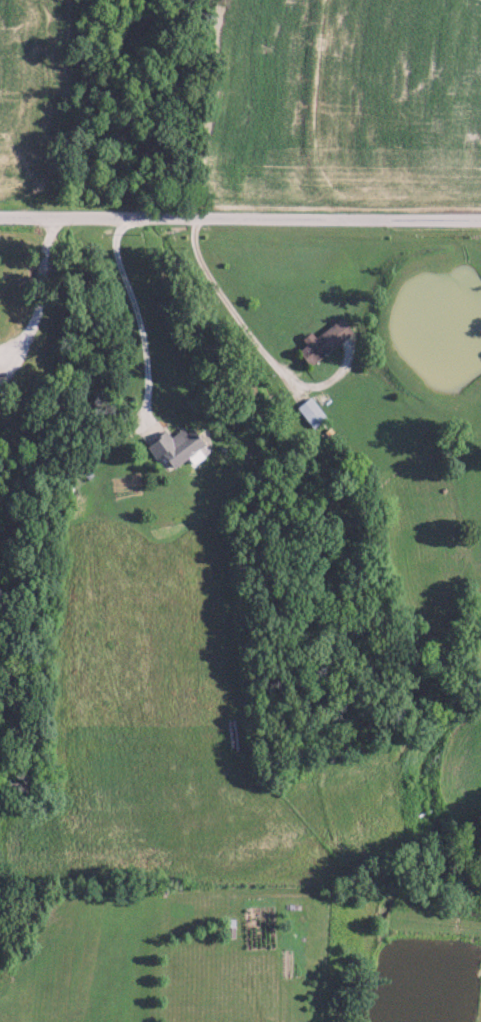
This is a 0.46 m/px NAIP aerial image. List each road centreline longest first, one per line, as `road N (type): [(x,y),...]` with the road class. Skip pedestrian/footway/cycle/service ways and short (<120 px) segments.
road 1 (residential): [(480,223),(0,212)]

